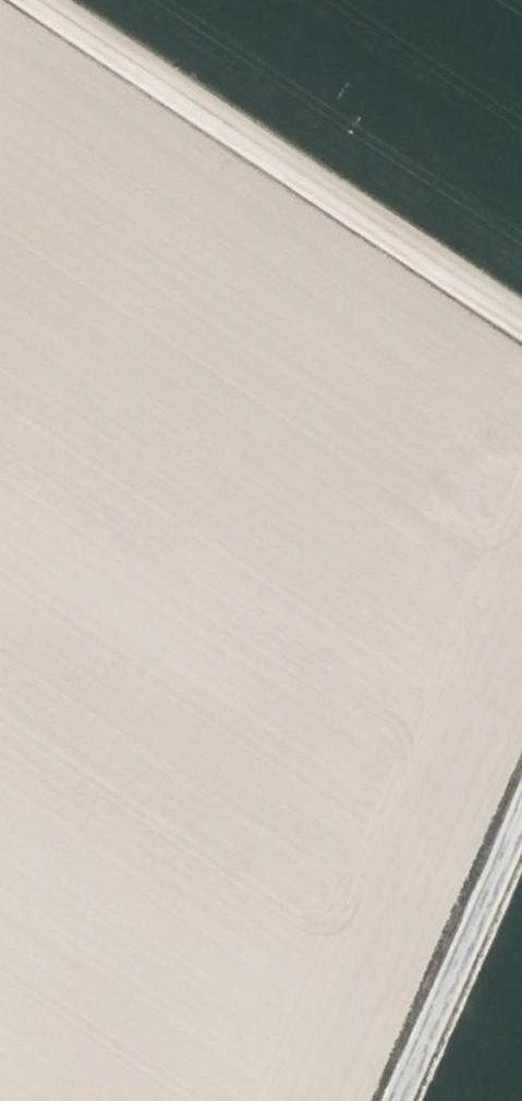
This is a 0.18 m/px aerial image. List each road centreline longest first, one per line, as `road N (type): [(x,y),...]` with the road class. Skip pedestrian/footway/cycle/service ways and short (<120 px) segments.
road 1 (track): [(521,327),(33,0)]
road 2 (tertiary): [(402,1100),(521,818)]

